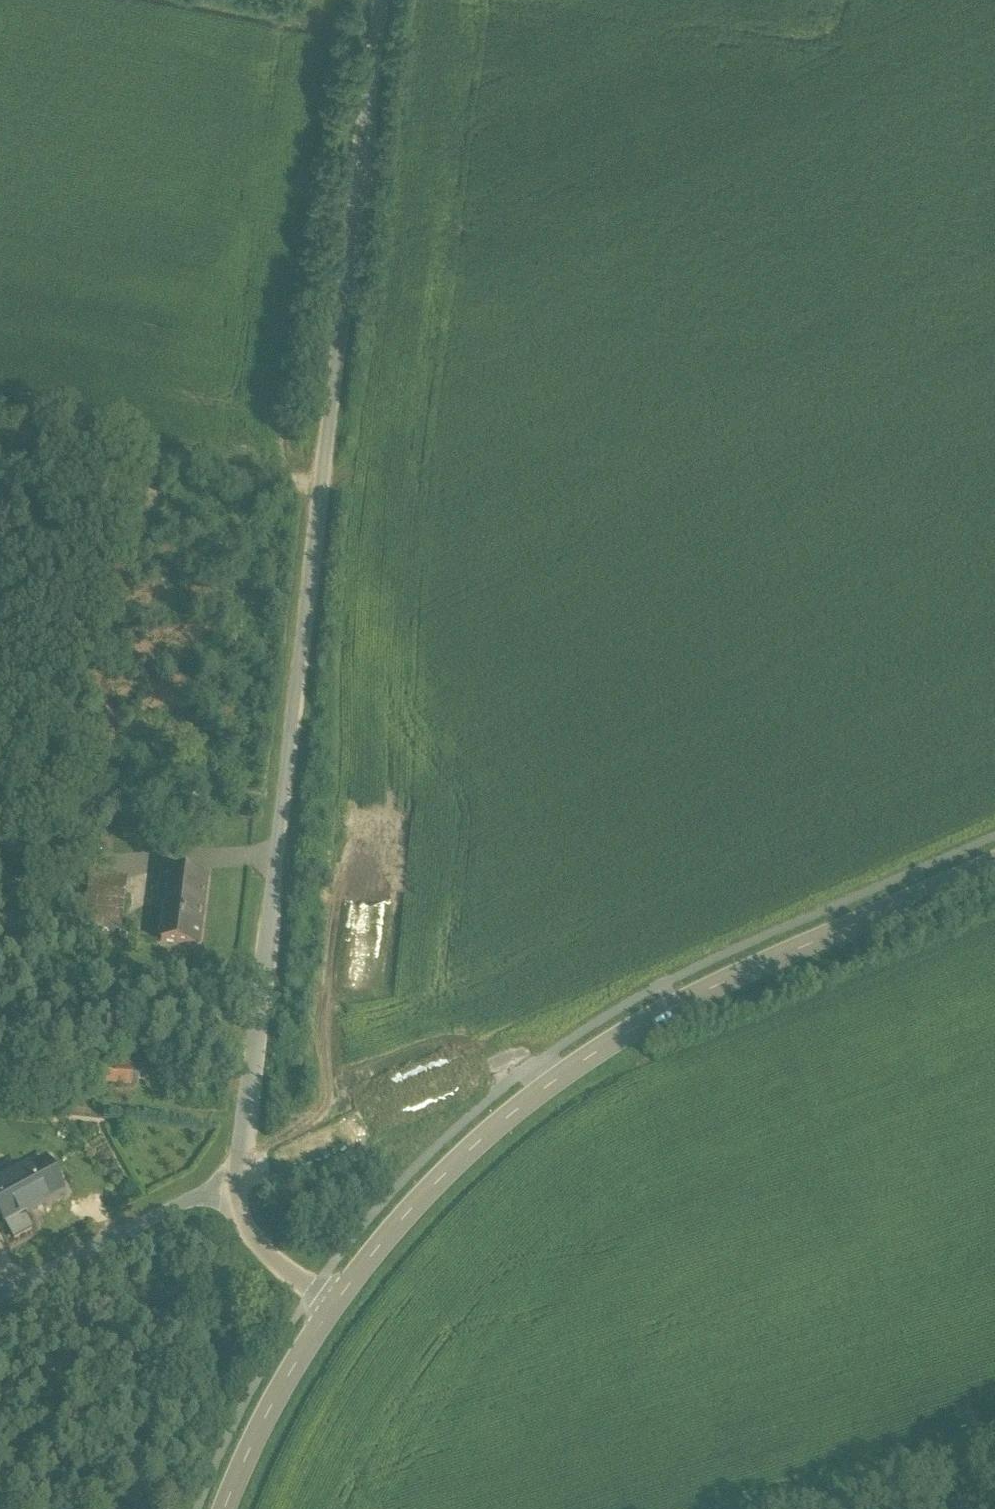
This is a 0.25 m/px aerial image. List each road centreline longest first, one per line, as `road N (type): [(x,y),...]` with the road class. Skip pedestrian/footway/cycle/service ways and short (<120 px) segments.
road 1 (unclassified): [(235,1187),(385,0)]
road 2 (tertiary): [(333,1307),(440,1181),(510,1118),(638,1025),(994,865)]
road 3 (unclassified): [(510,1071),(235,1187)]
road 4 (unclassified): [(235,1187),(0,1306)]
road 5 (tertiary): [(225,1508),(333,1307)]
road 6 (unclassified): [(333,1307),(270,1260),(235,1187)]

